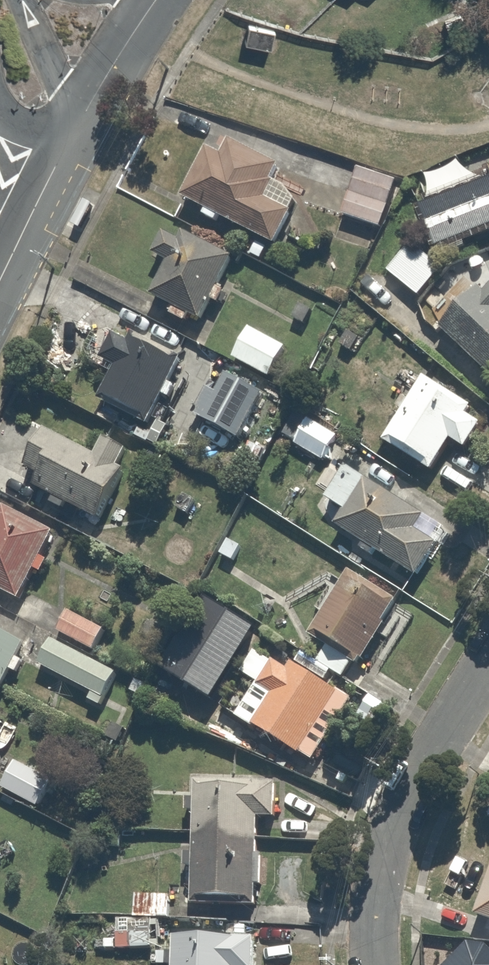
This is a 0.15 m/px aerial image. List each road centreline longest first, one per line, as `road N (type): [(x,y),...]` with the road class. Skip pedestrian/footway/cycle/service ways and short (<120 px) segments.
road 1 (residential): [(377,964),(375,904),(390,827),(488,667)]
road 2 (tertiary): [(0,279),(76,128)]
road 3 (unclassified): [(76,128),(156,0)]
road 4 (tertiary): [(25,0),(76,128)]

